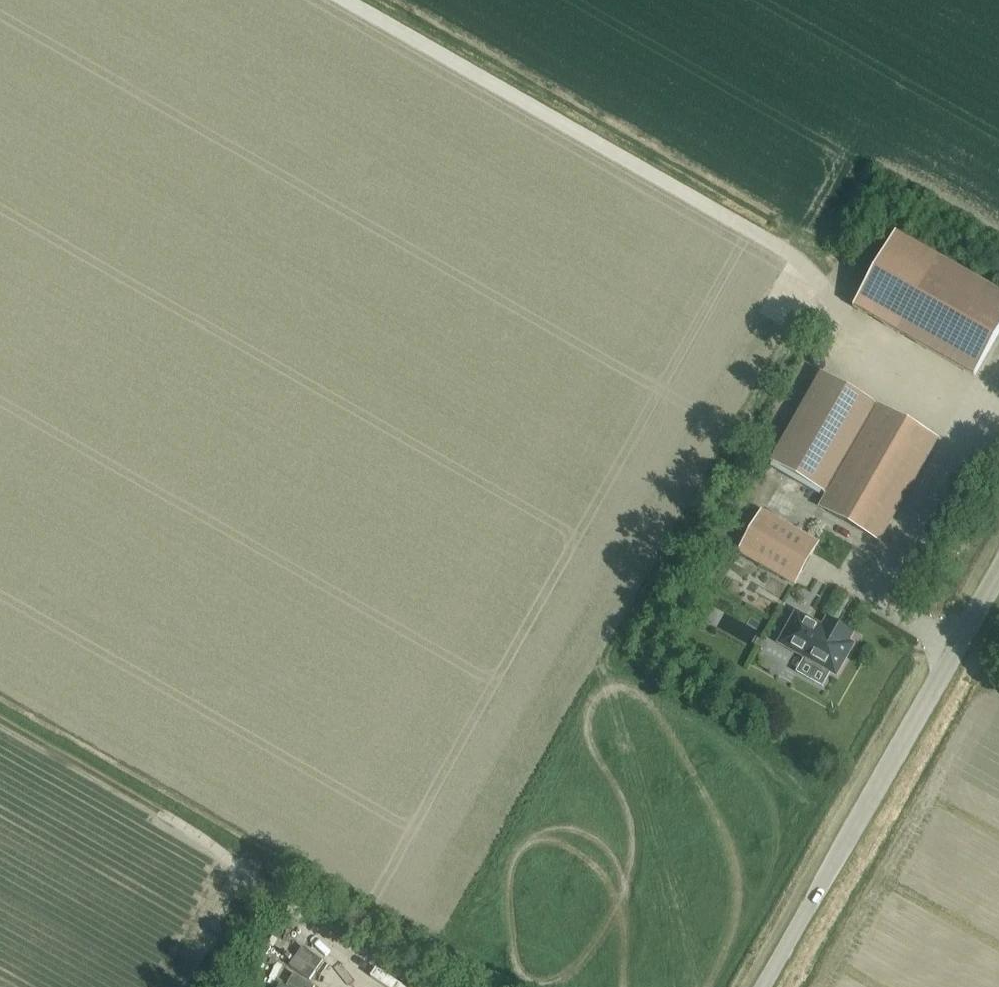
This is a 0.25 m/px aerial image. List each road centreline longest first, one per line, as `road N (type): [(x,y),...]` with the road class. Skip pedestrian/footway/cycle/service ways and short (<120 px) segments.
road 1 (unclassified): [(761,986),(998,559)]

